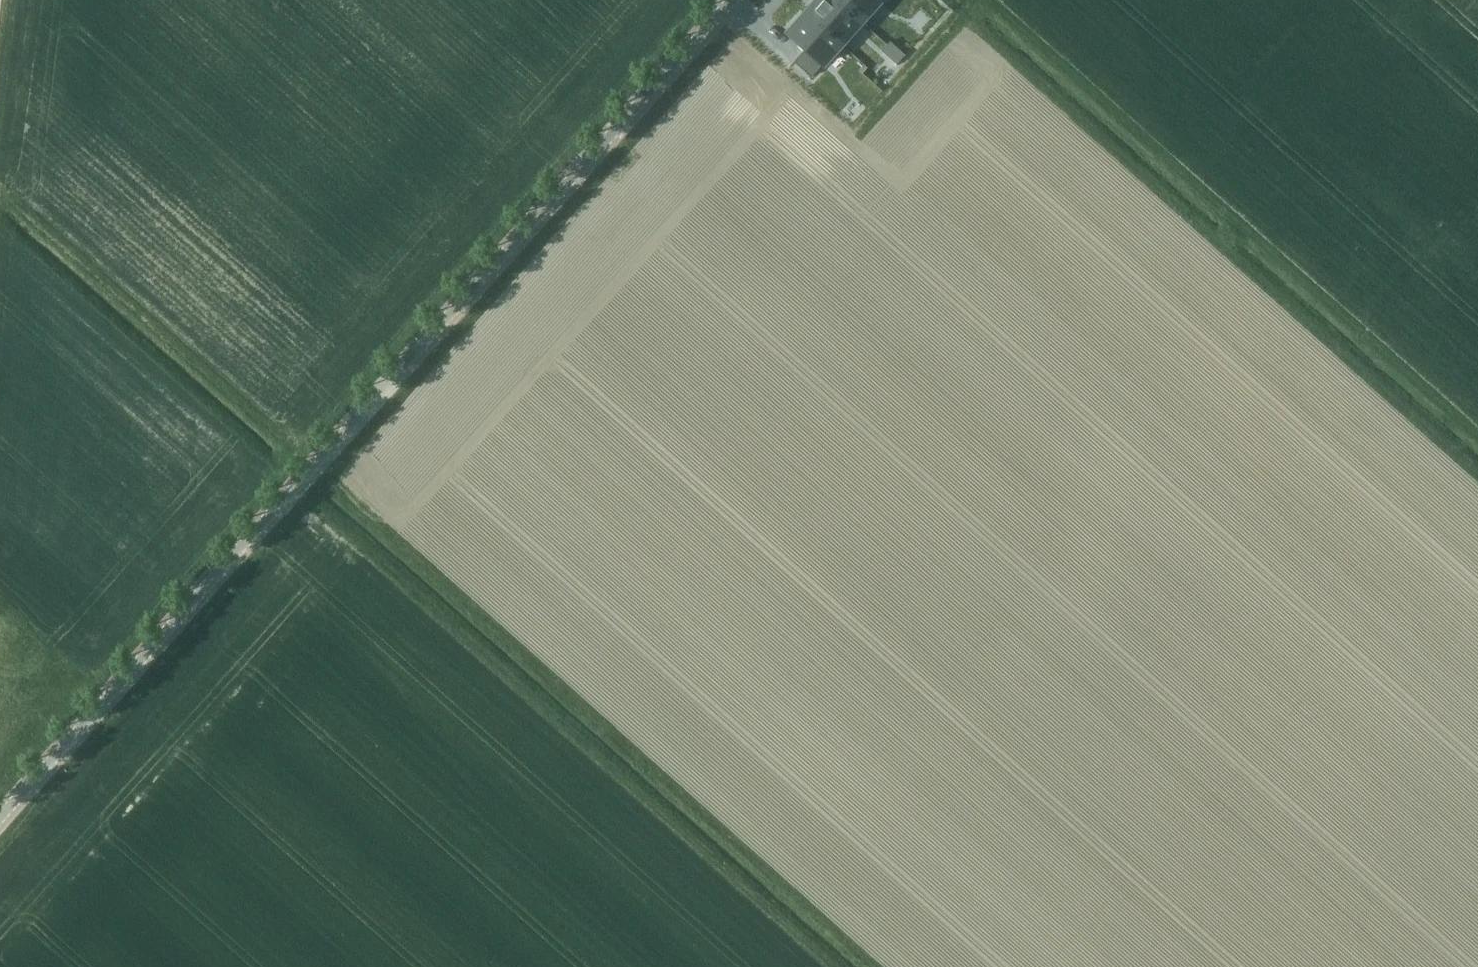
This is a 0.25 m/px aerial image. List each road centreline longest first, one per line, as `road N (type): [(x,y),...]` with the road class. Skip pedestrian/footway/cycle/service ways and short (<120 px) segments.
road 1 (unclassified): [(0,821),(742,0)]

